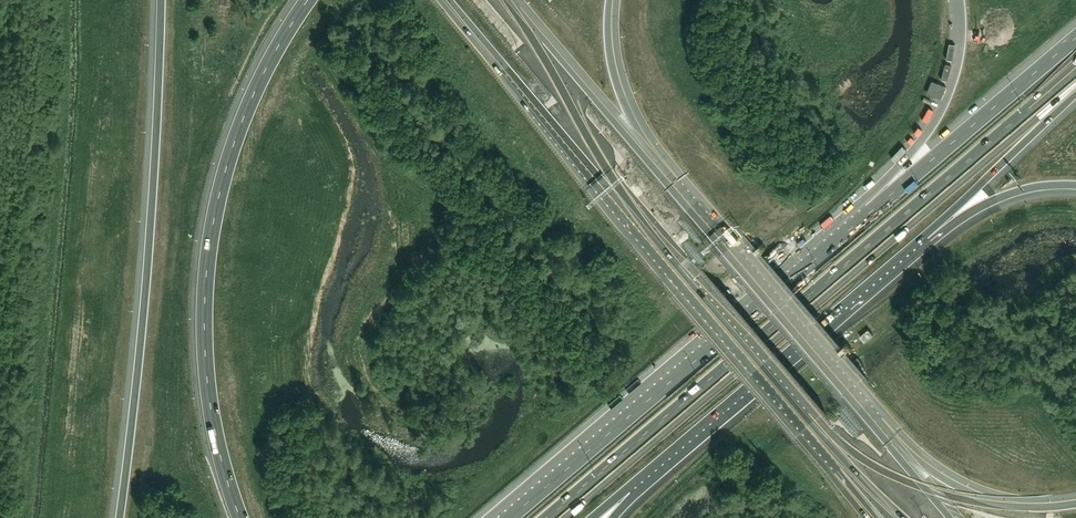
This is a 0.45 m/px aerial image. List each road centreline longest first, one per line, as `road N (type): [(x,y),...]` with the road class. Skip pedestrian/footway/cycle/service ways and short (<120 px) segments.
road 1 (motorway): [(549,517),(1075,70)]
road 2 (motorway): [(448,0),(845,466)]
road 3 (motorway): [(304,0),(228,153),(204,262),(208,410),(238,517)]
road 4 (motorway): [(161,0),(148,269),(119,517)]
road 5 (motorway): [(871,211),(510,517)]
road 6 (motorway): [(630,487),(930,232)]
road 7 (motorway): [(898,454),(663,179)]
road 8 (motorway): [(1075,37),(871,211)]
road 9 (motorway): [(959,0),(960,51),(942,109),(871,211)]
road 10 (motorway): [(663,179),(511,0)]
road 11 (motorway): [(930,232),(1075,86)]
road 12 (motorway): [(663,179),(616,82),(610,0)]
road 13 (motorway): [(1075,503),(985,498),(898,454)]
road 14 (motorway): [(930,232),(1021,190),(1075,186)]

